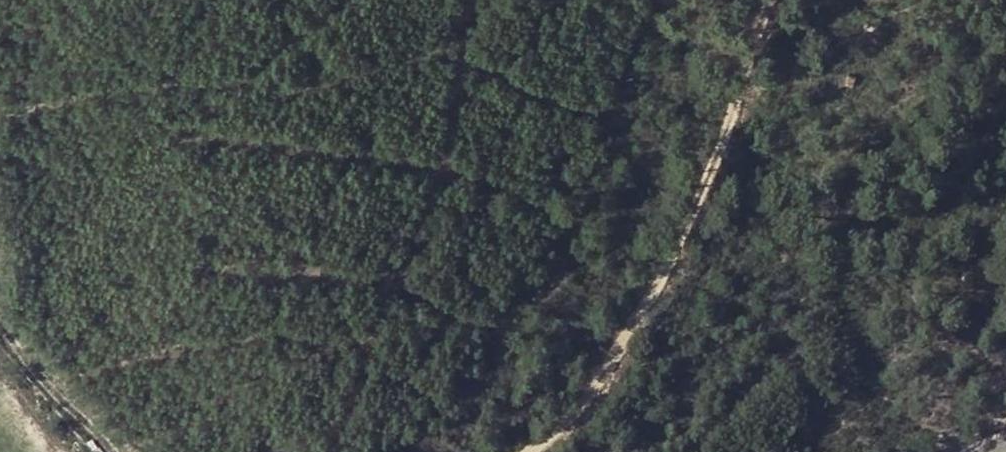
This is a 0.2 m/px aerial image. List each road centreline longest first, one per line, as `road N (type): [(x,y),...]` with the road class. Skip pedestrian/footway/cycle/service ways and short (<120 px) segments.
road 1 (track): [(774,0),(651,302),(559,432),(534,451)]

